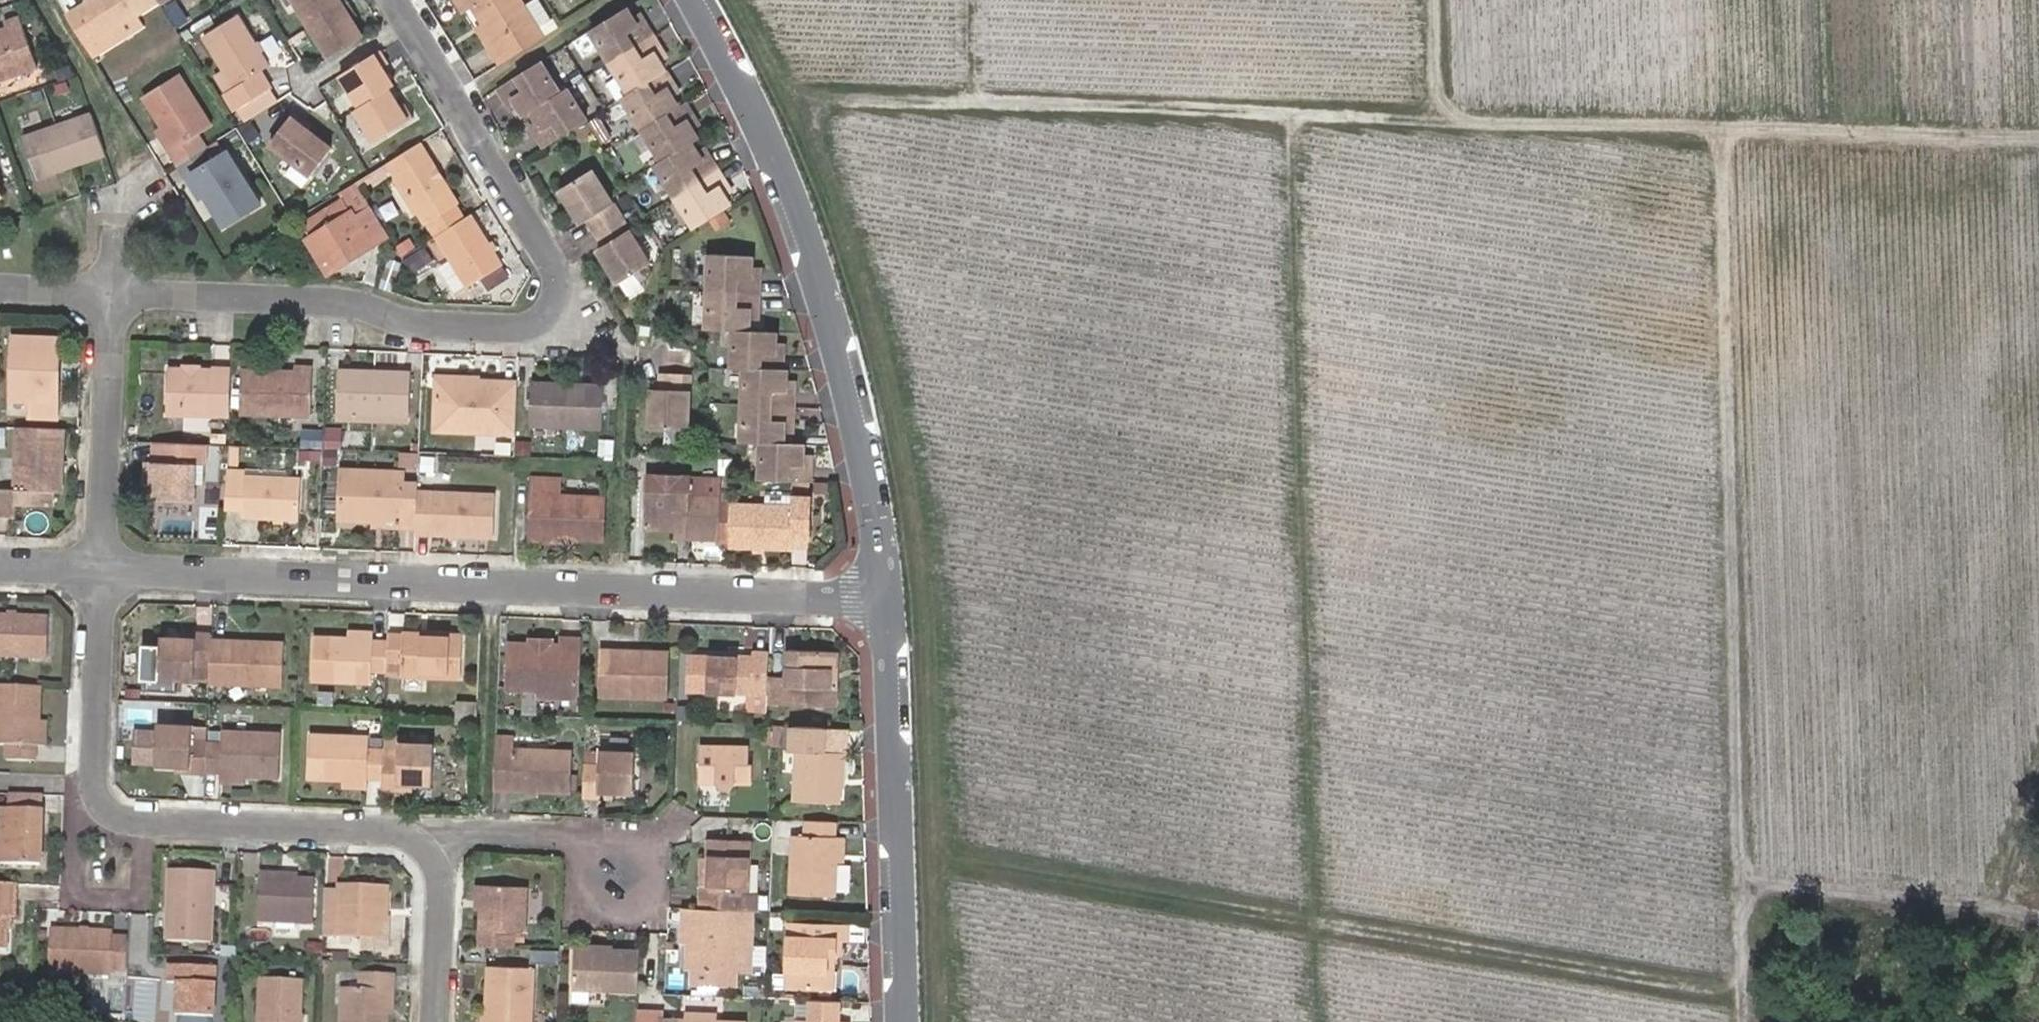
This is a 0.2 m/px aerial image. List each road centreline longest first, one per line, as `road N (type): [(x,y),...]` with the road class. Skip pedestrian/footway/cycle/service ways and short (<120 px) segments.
road 1 (track): [(731,0),(792,101),(883,337),(923,539),(944,1021)]
road 2 (track): [(1285,114),(1313,1021)]
road 3 (track): [(1742,1021),(1728,131)]
road 4 (track): [(937,854),(1741,991)]
road 5 (residential): [(111,296),(345,299),(409,323),(503,330),(536,318),(552,298),(555,274),(394,0)]
road 6 (residential): [(881,606),(108,567)]
road 7 (residential): [(434,1021),(440,881),(425,849),(404,832),(126,820),(108,809),(95,778),(108,567)]
road 8 (track): [(1433,0),(1437,118),(2038,145)]
road 9 (track): [(1437,118),(792,101)]
road 10 (residential): [(689,0),(755,134),(800,252),(871,508),(881,606)]
road 11 (residential): [(881,606),(898,1021)]
road 12 (track): [(2038,922),(1830,862),(1739,858)]
road 13 (residential): [(108,567),(111,296)]

